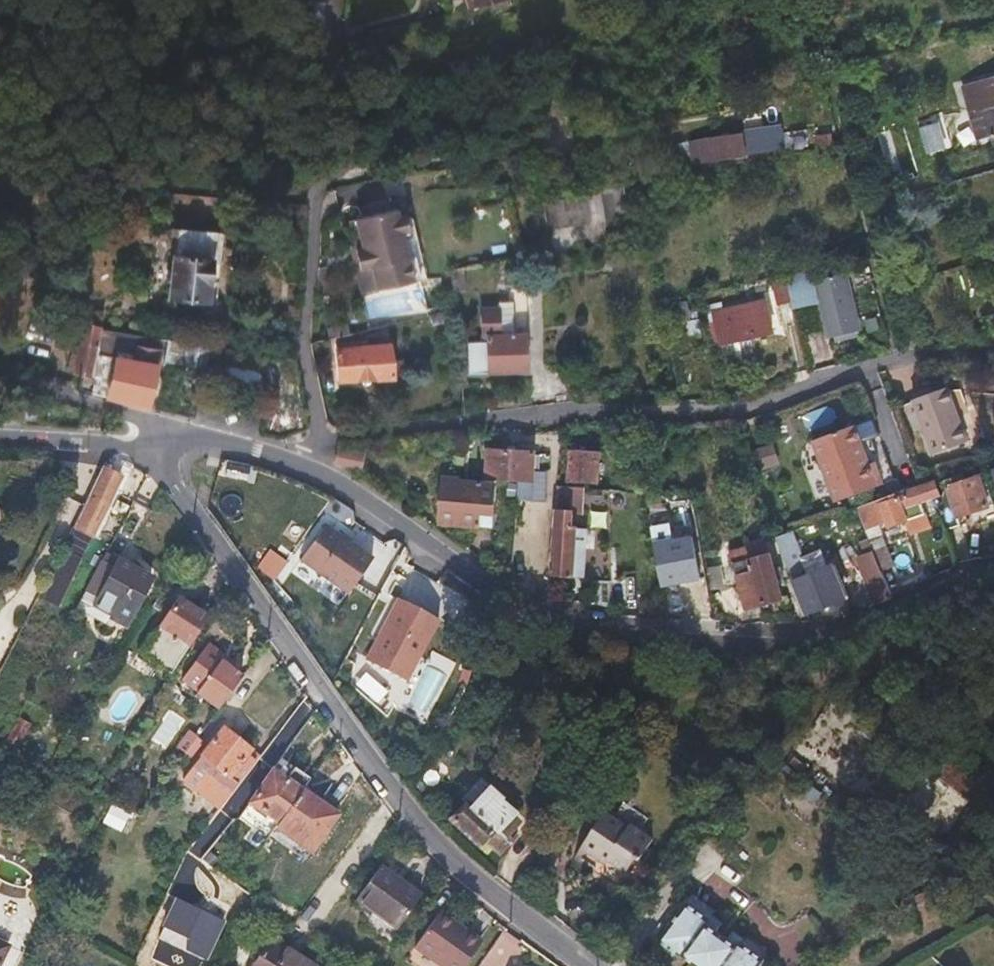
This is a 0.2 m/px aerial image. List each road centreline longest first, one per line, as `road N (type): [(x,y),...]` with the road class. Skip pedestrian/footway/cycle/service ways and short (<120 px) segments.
road 1 (residential): [(993,569),(842,641),(719,647),(606,637),(536,619),(308,466),(196,440),(149,449)]
road 2 (residential): [(149,449),(411,815),(455,863),(582,965)]
road 3 (residential): [(149,449),(0,439)]
road 4 (track): [(861,965),(993,898)]

